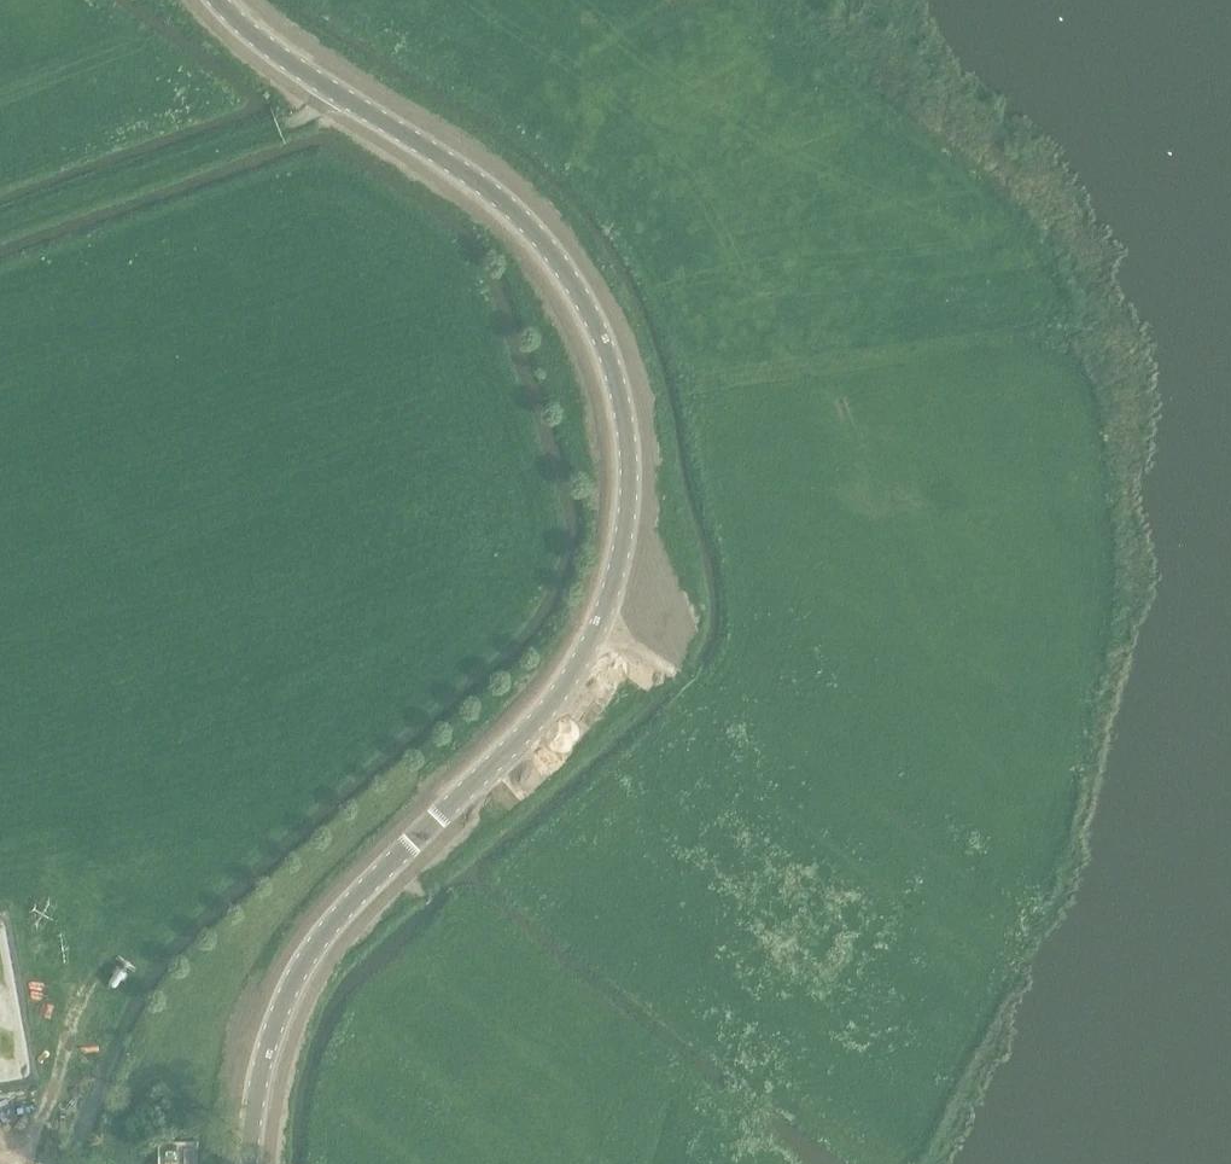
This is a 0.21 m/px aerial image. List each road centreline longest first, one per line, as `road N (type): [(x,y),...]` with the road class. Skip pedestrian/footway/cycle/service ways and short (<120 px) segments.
road 1 (unclassified): [(251,1163),(263,1065),(305,961),(361,894),(549,708),(579,664),(612,591),(629,458),(611,362),(592,314),(523,217),(281,55),(220,0)]

